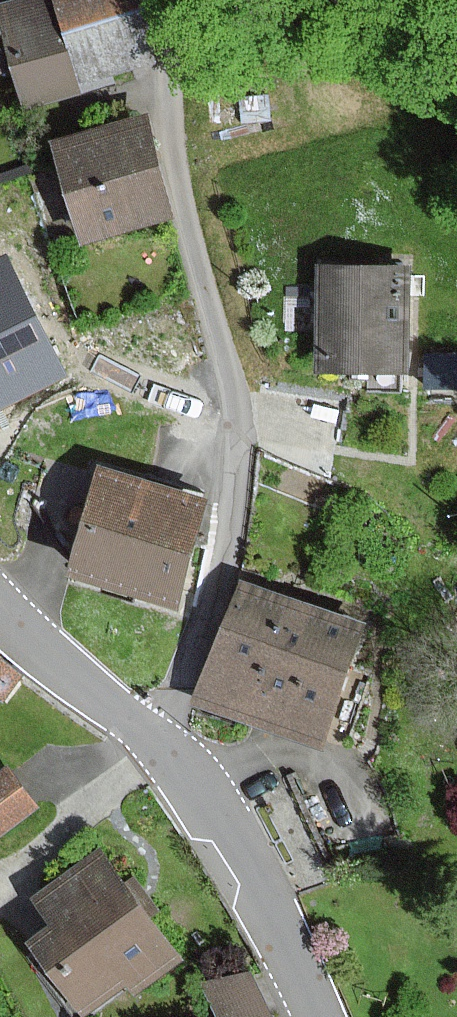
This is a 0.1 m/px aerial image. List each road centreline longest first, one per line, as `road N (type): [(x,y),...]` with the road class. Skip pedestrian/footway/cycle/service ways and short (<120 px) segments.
road 1 (unclassified): [(164,0),(173,136),(230,386),(235,462),(212,594),(153,739)]
road 2 (residential): [(318,1016),(235,835),(153,739)]
road 3 (residential): [(153,739),(0,613)]

